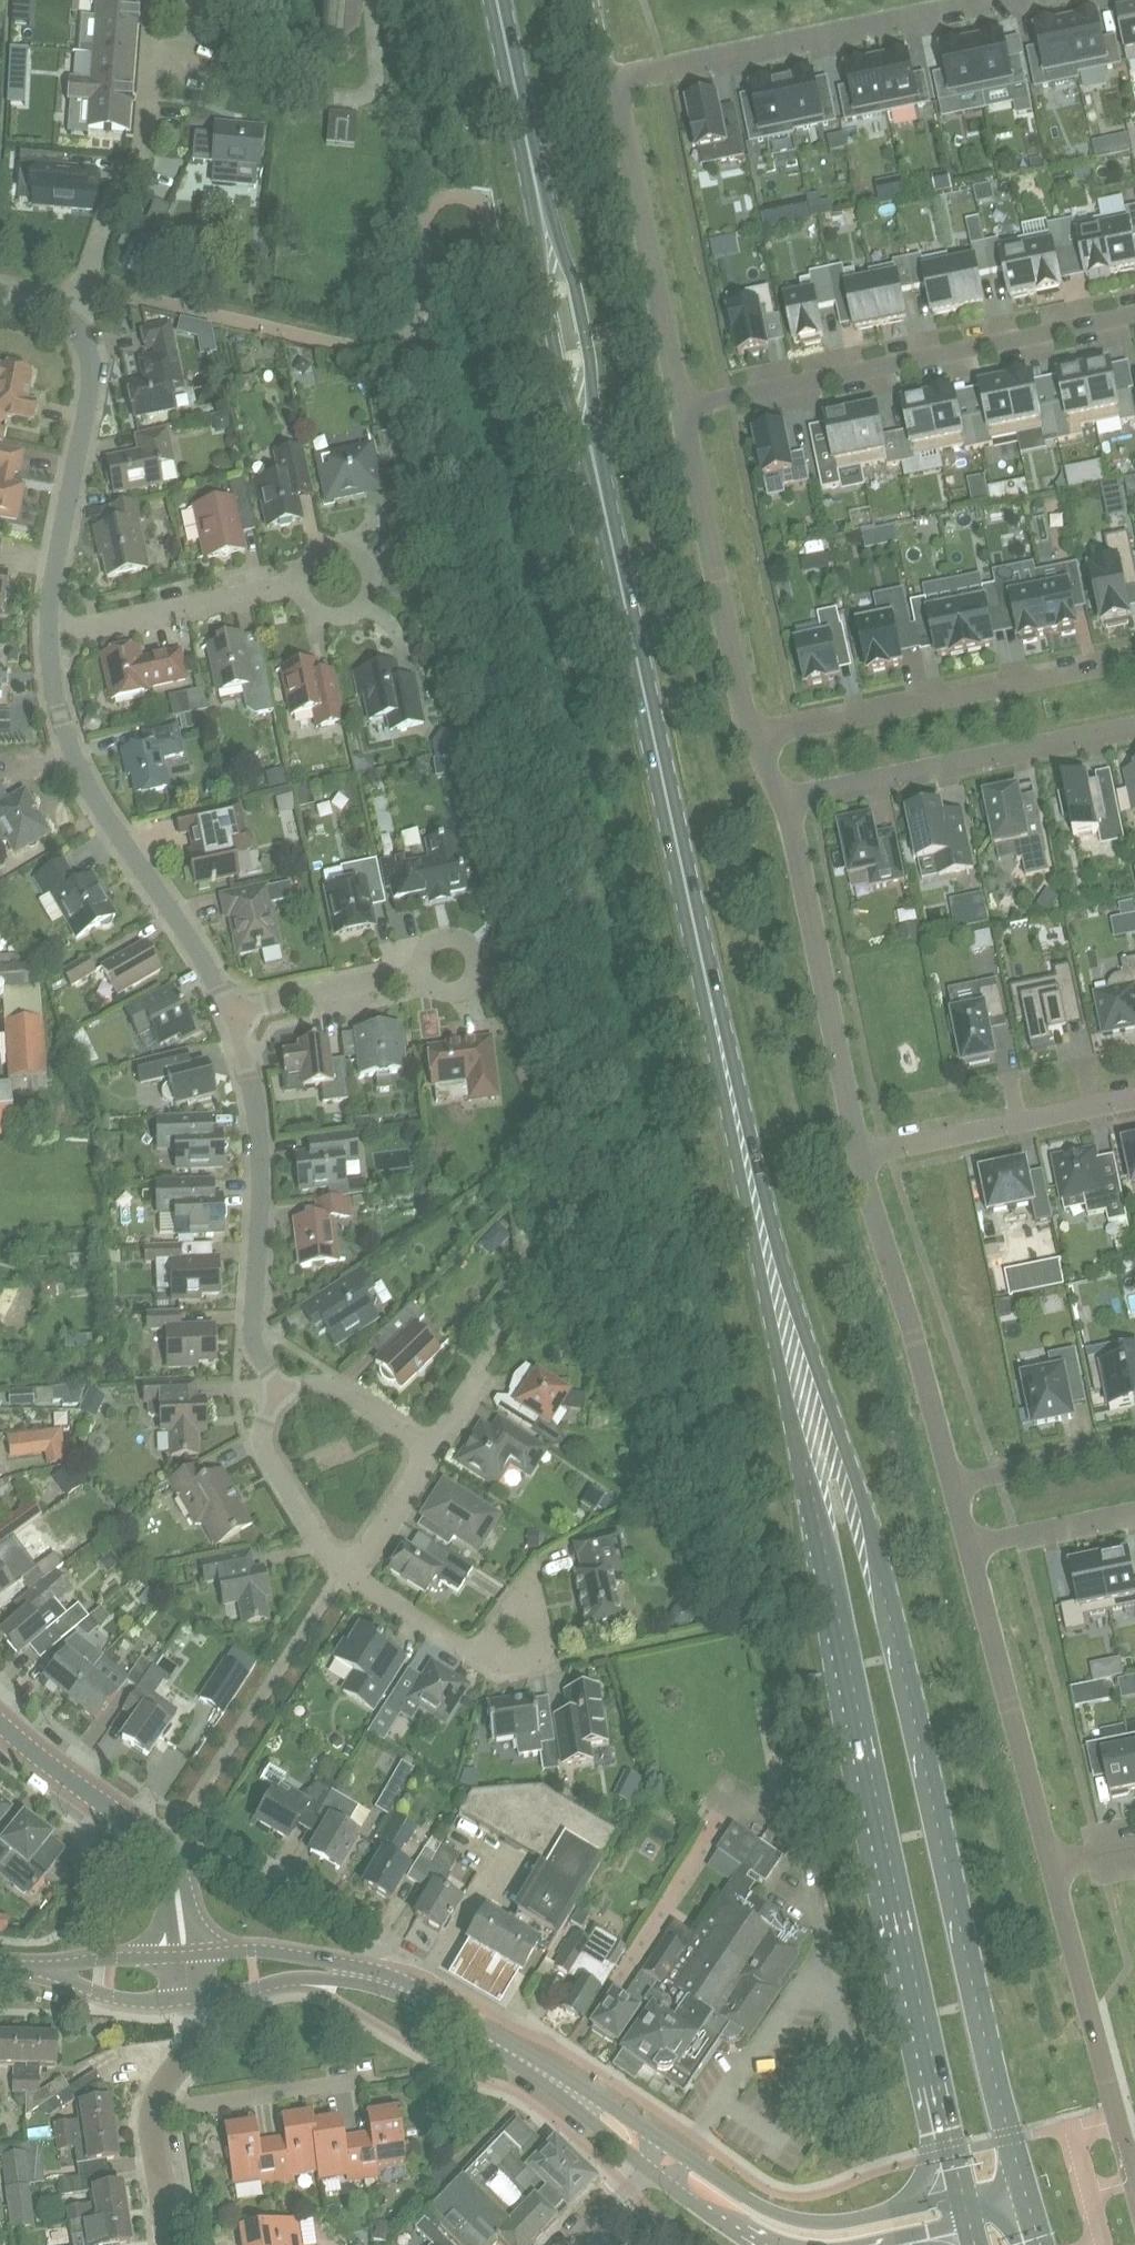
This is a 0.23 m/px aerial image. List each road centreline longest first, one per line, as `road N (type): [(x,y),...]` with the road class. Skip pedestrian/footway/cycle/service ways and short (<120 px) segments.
road 1 (primary): [(1019,2197),(886,1603),(742,1138)]
road 2 (primary): [(742,1138),(963,2194)]
road 3 (primary): [(742,1138),(598,481)]
road 4 (residential): [(679,408),(1134,315)]
road 5 (residential): [(236,1019),(214,965),(117,834),(80,768),(62,719),(49,636)]
road 6 (residential): [(609,80),(1006,0)]
road 7 (residential): [(753,743),(1134,662)]
road 8 (residential): [(280,1390),(254,1334),(260,1146),(236,1019)]
road 9 (residential): [(861,1160),(788,800)]
road 10 (residential): [(788,800),(1134,728)]
road 11 (residential): [(753,743),(679,408)]
road 12 (tertiary): [(511,2050),(434,2005),(347,1974),(273,1965),(188,1974)]
road 13 (residential): [(951,1489),(861,1160)]
road 14 (residential): [(679,408),(609,80)]
road 15 (residential): [(1049,1871),(967,1549)]
road 16 (residential): [(49,636),(95,377),(84,333),(69,316)]
road 17 (residential): [(153,2),(138,154),(69,316)]
road 18 (residential): [(1134,2180),(1049,1871)]
road 19 (tertiary): [(963,2194),(851,2220),(802,2221),(751,2202),(687,2158)]
road 20 (residential): [(861,1160),(1134,1101)]
road 21 (primary): [(598,481),(588,339),(564,257),(543,221)]
road 22 (primary): [(543,221),(545,306),(598,481)]
road 23 (residential): [(302,588),(49,636)]
road 24 (primary): [(543,221),(496,0)]
road 25 (residential): [(169,1859),(0,1720)]
road 26 (residential): [(342,1571),(268,1454),(265,1426),(280,1390)]
road 27 (residential): [(156,2112),(359,2083)]
road 28 (residential): [(302,588),(313,610),(338,619),(362,609),(372,584),(361,560),(336,550),(304,572)]
road 29 (residential): [(425,970),(236,1019)]
road 30 (tertiary): [(188,1974),(0,1965)]
road 31 (residential): [(951,1489),(1134,1449)]
road 32 (residential): [(504,1649),(467,1652),(342,1571)]
road 33 (residential): [(967,1549),(1134,1515)]
road 34 (residential): [(432,1446),(345,1390),(323,1383),(280,1390)]
road 35 (tertiary): [(656,2137),(511,2050)]
road 36 (tertiary): [(511,2050),(639,2160)]
road 37 (residential): [(342,1571),(360,1560),(432,1446)]
road 38 (residential): [(169,1859),(209,1855),(265,1889),(288,1849)]
road 39 (residential): [(371,0),(378,79),(354,96),(311,94)]
road 40 (residential): [(425,970),(433,987),(452,994),(471,986),(478,967),(461,943),(441,944),(427,958)]
road 41 (residential): [(188,1974),(197,2037),(156,2112)]
road 42 (tertiary): [(668,2183),(723,2219),(791,2244)]
road 43 (residential): [(169,2244),(156,2112)]

